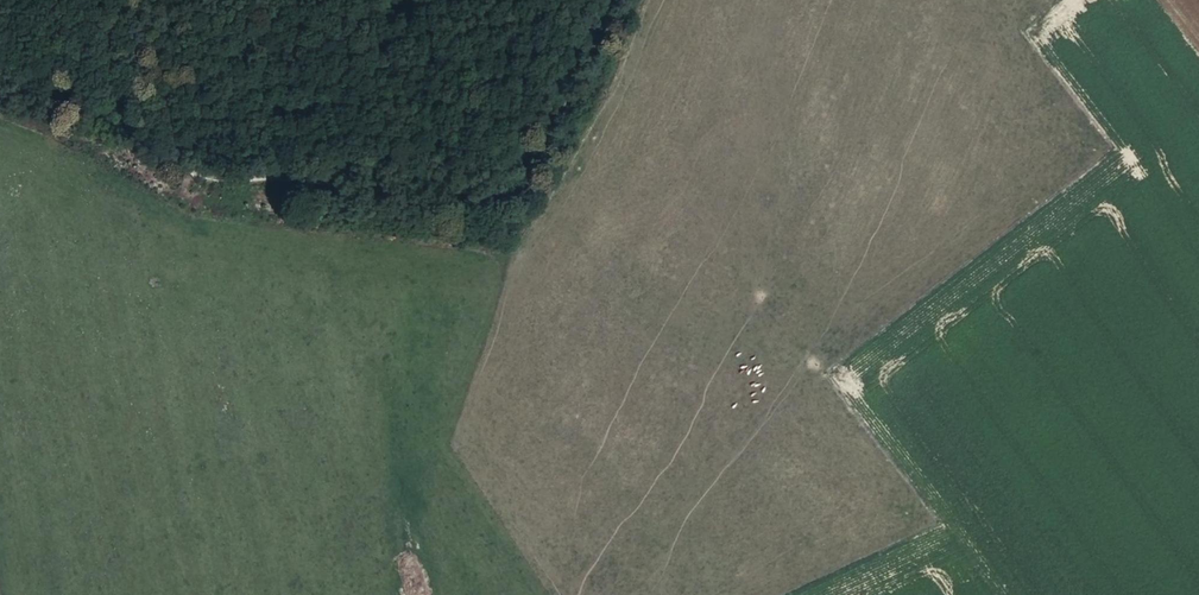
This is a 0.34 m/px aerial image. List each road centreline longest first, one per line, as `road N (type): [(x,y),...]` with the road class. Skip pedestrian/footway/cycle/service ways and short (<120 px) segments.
road 1 (track): [(593,0),(509,221),(0,107)]

